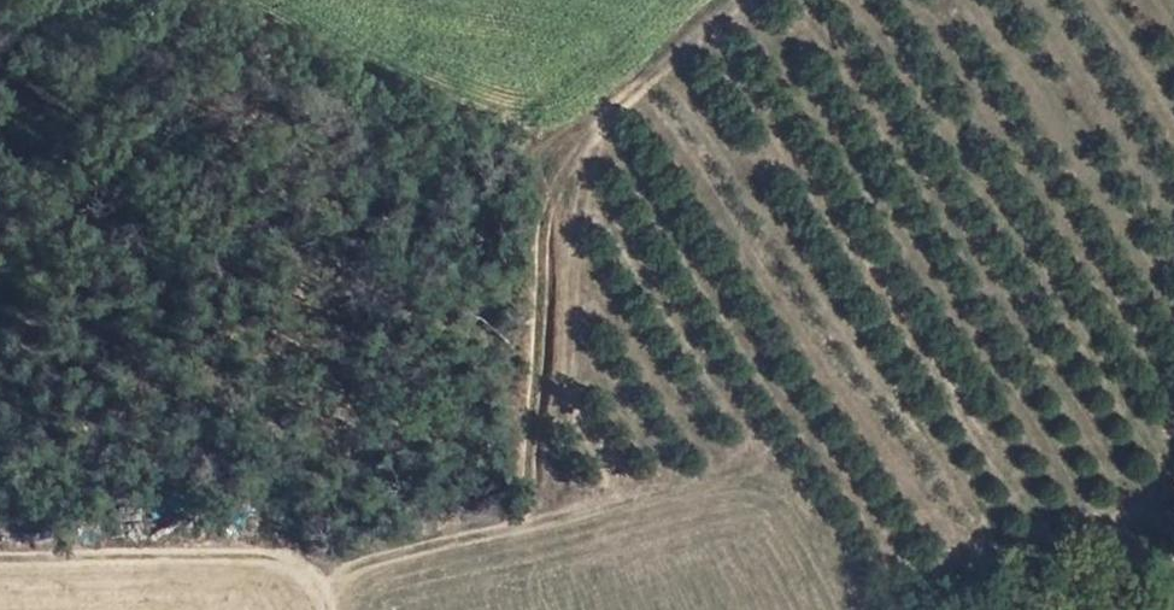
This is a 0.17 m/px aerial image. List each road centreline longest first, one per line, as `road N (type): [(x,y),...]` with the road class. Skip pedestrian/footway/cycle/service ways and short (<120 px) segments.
road 1 (track): [(317,568),(514,527),(549,210),(595,126),(739,0)]
road 2 (track): [(328,609),(317,568),(200,554),(0,552)]

